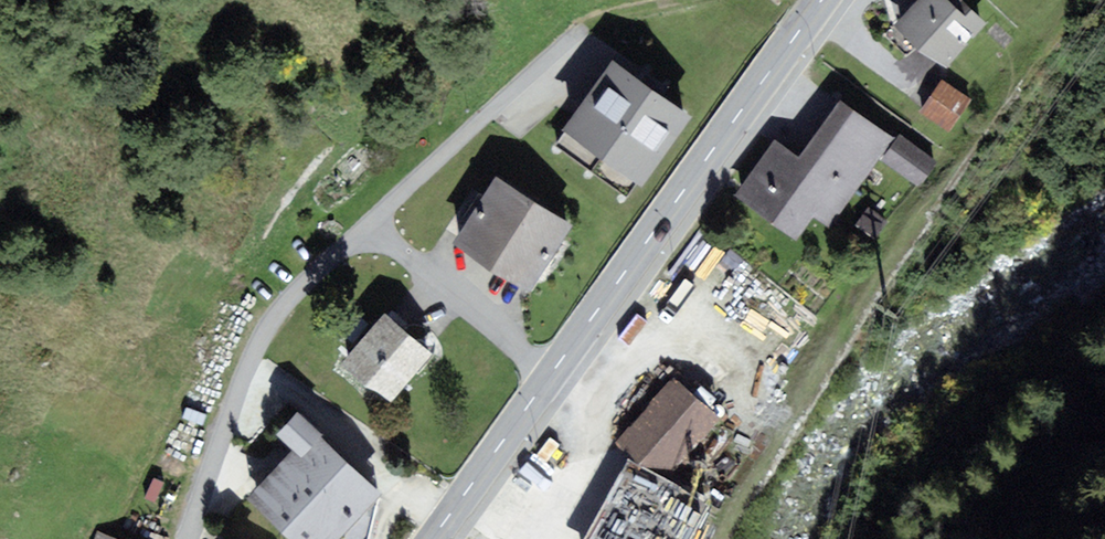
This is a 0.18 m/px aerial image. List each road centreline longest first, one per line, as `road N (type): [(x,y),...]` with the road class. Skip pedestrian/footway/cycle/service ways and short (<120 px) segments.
road 1 (residential): [(551,374),(405,252),(381,240),(356,242),(280,308),(266,329),(185,538)]
road 2 (primary): [(551,374),(822,0)]
road 3 (primary): [(432,538),(551,374)]
road 4 (track): [(583,30),(703,0)]

